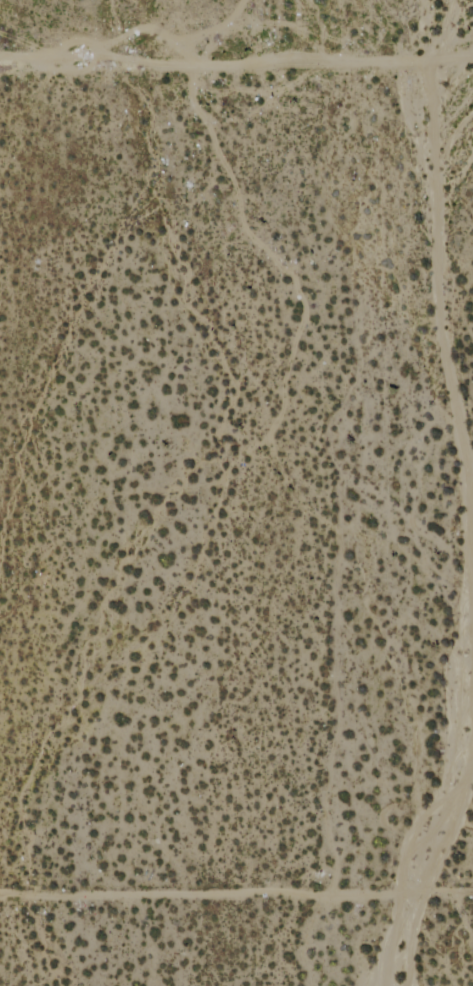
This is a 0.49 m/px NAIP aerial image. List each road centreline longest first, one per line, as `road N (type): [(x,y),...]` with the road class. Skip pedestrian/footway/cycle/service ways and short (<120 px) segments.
road 1 (track): [(0,894),(472,891)]
road 2 (track): [(472,63),(0,65)]

